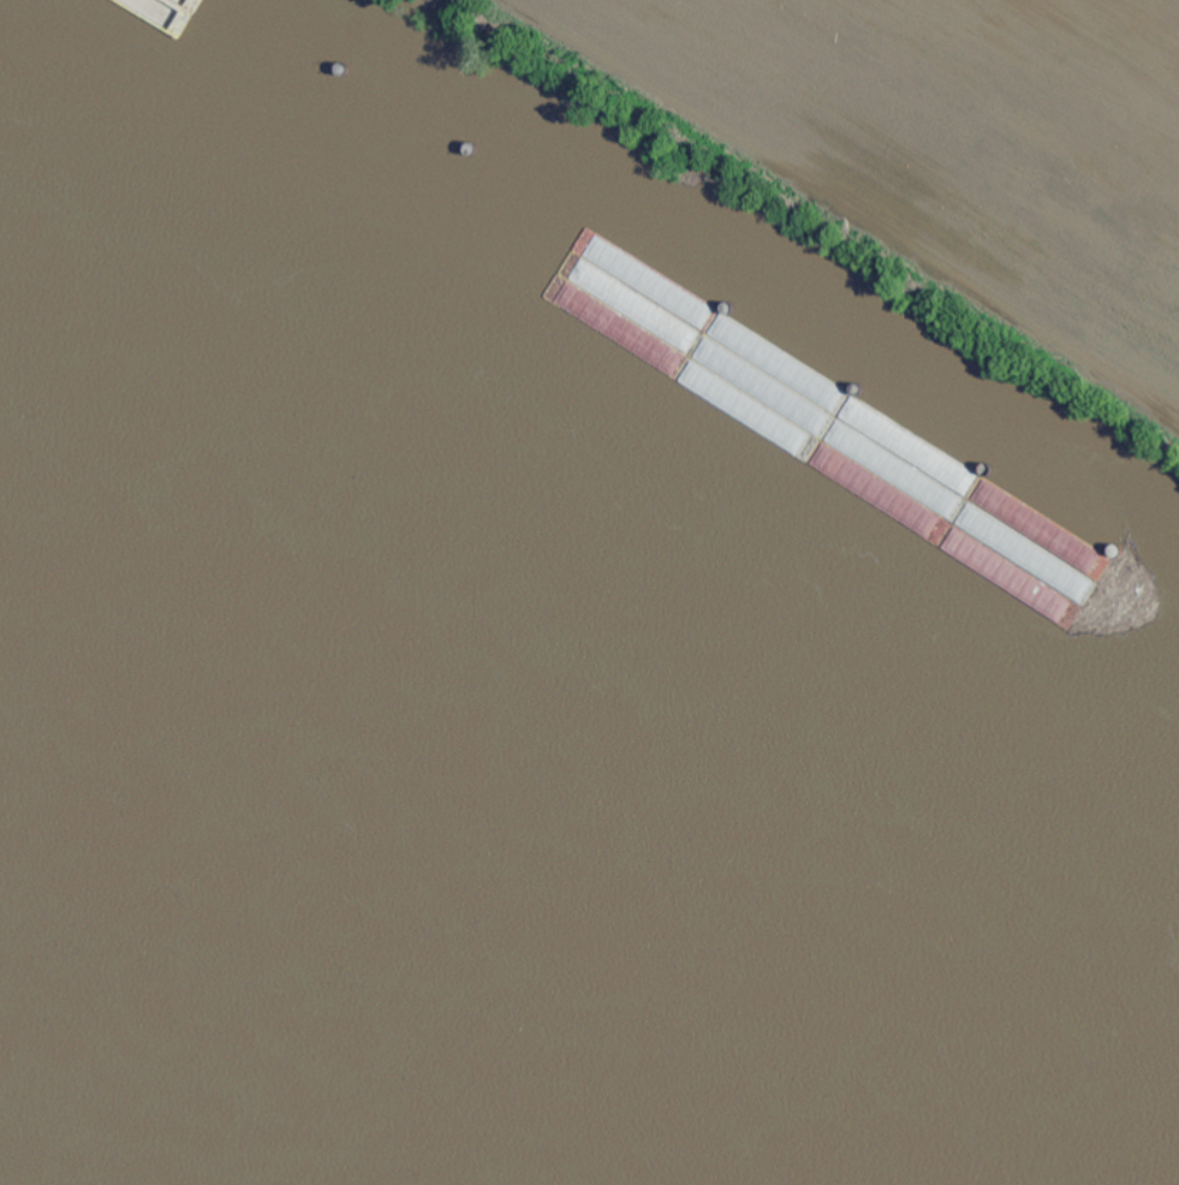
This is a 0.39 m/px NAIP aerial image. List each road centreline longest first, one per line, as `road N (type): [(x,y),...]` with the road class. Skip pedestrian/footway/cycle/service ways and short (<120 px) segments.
road 1 (track): [(892,0),(1178,184)]

